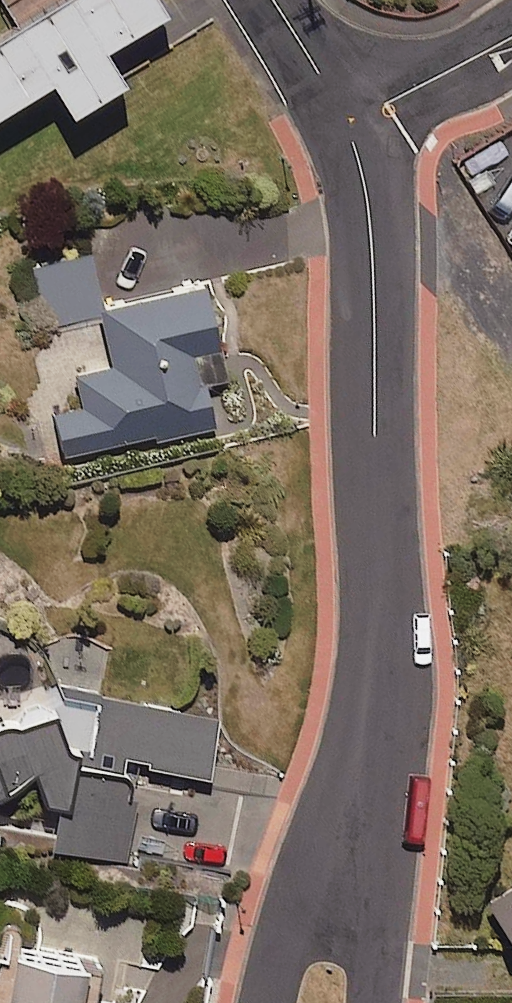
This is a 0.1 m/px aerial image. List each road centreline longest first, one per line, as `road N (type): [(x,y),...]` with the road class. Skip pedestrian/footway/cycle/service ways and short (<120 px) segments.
road 1 (residential): [(347,126),(371,235),(371,473),(383,662),(356,838)]
road 2 (residential): [(264,1002),(272,955),(356,838)]
road 3 (residential): [(347,126),(511,37)]
road 4 (residential): [(356,838),(377,957),(373,1002)]
road 5 (residential): [(271,0),(347,126)]

